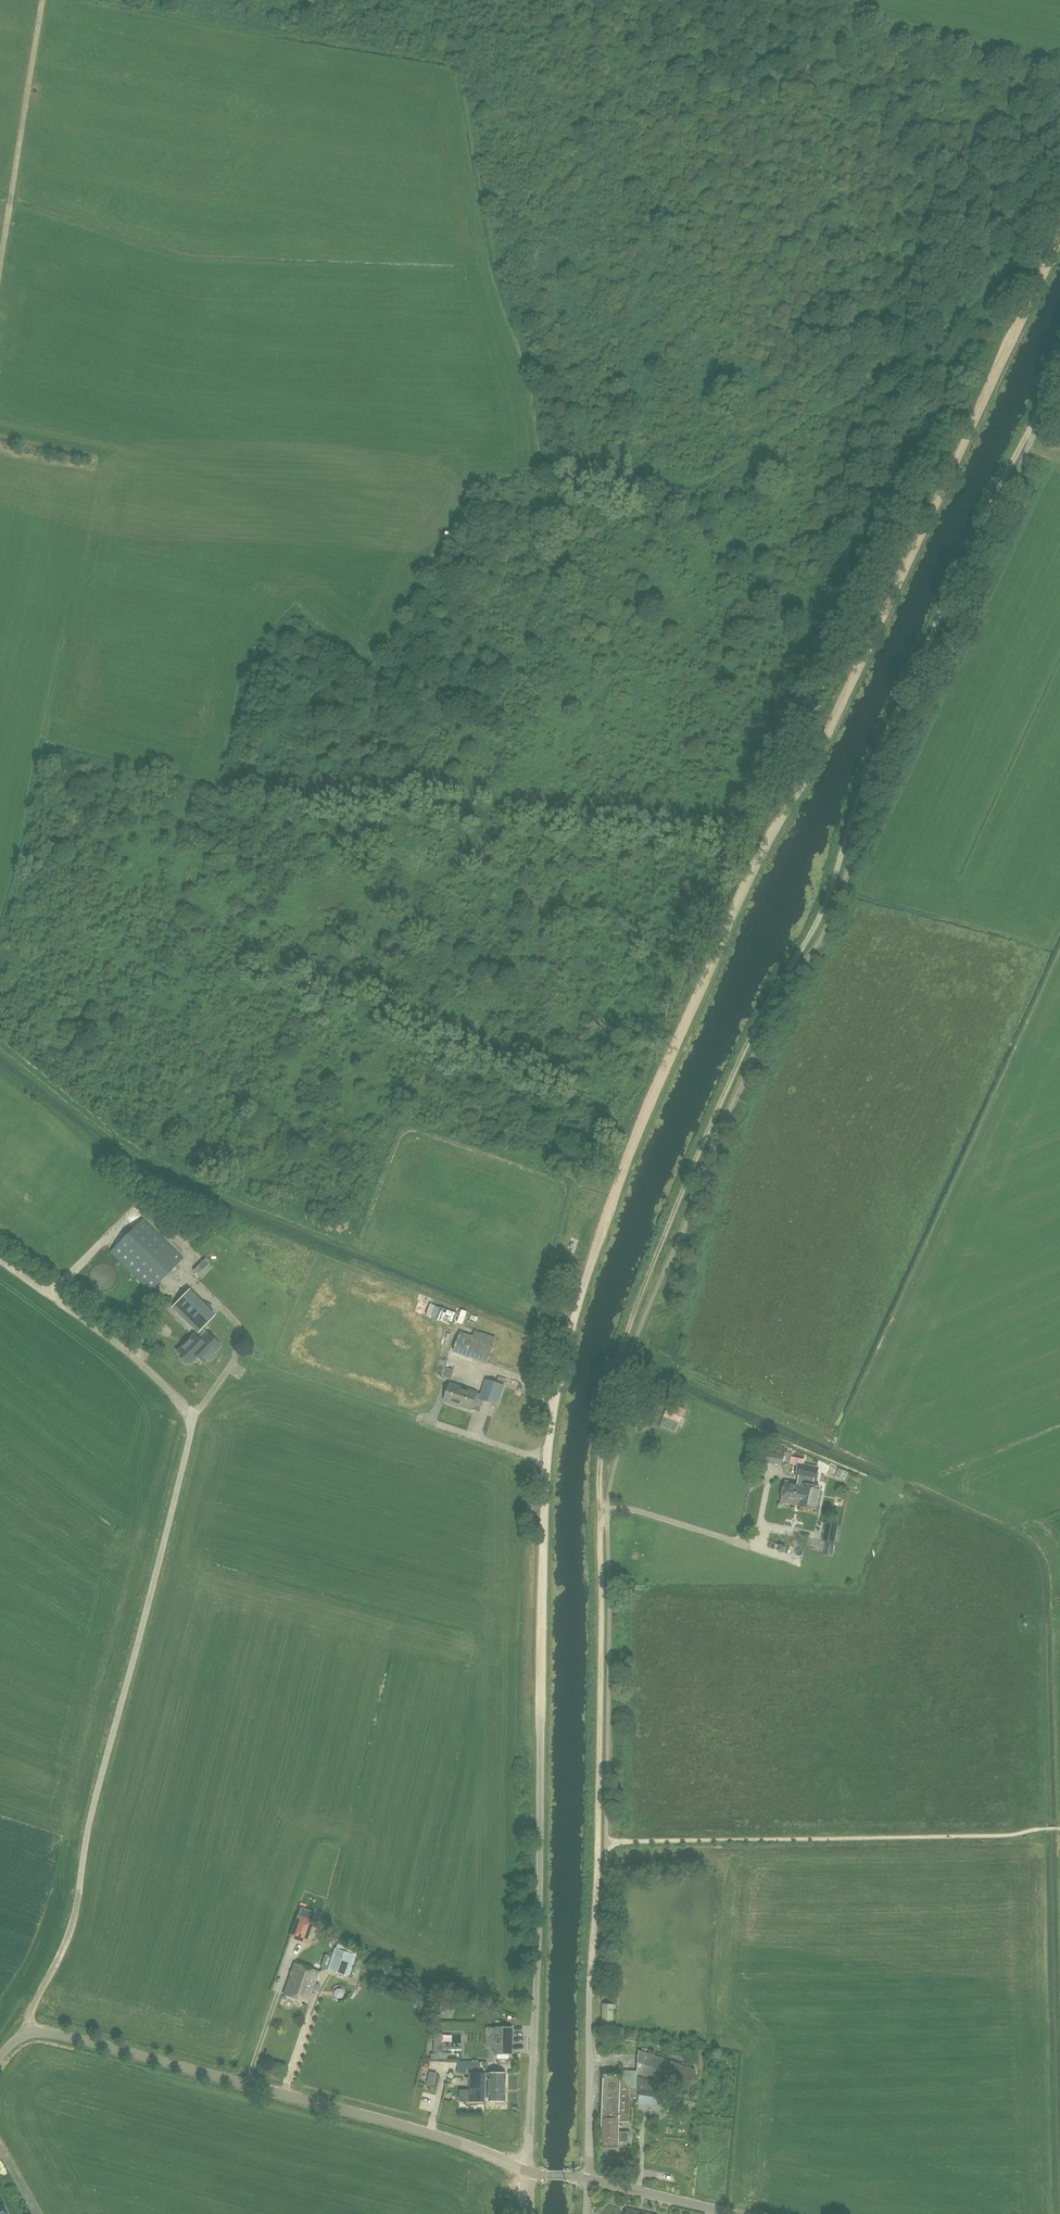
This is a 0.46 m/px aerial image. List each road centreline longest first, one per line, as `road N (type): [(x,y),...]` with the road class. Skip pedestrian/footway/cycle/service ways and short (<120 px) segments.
road 1 (track): [(527,2171),(551,1434),(578,1302),(609,1194),(726,916),(767,825),(804,772),(1059,228)]
road 2 (track): [(590,1985),(600,1467),(616,1363),(742,1054),(824,910),(857,794),(1059,347)]
road 3 (unclassified): [(0,2059),(19,2039),(54,2034),(433,2134),(527,2171)]
road 4 (track): [(587,2213),(590,1985)]
road 5 (unclassified): [(588,2180),(728,2213)]

